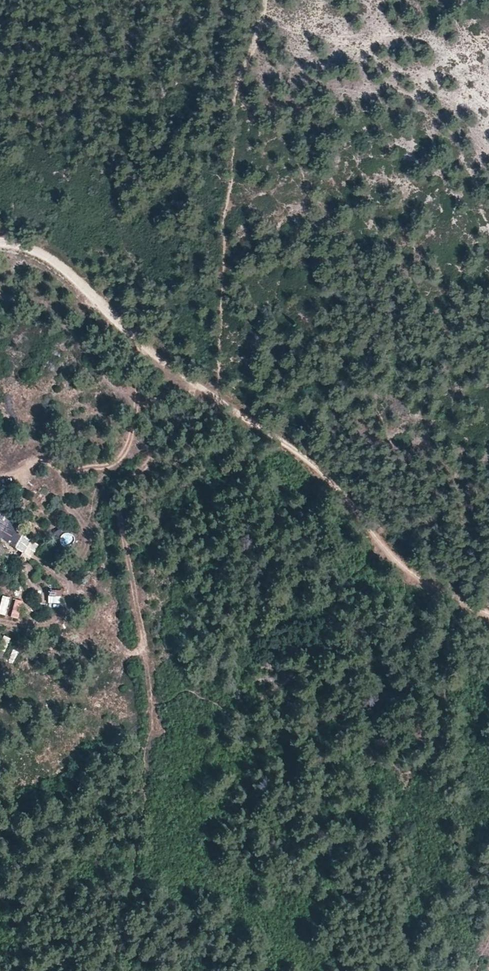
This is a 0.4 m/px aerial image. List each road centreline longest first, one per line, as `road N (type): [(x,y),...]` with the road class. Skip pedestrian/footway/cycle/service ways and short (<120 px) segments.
road 1 (track): [(224,407),(324,475),(419,579),(488,617)]
road 2 (track): [(0,245),(33,251),(68,276),(144,351),(224,407)]

